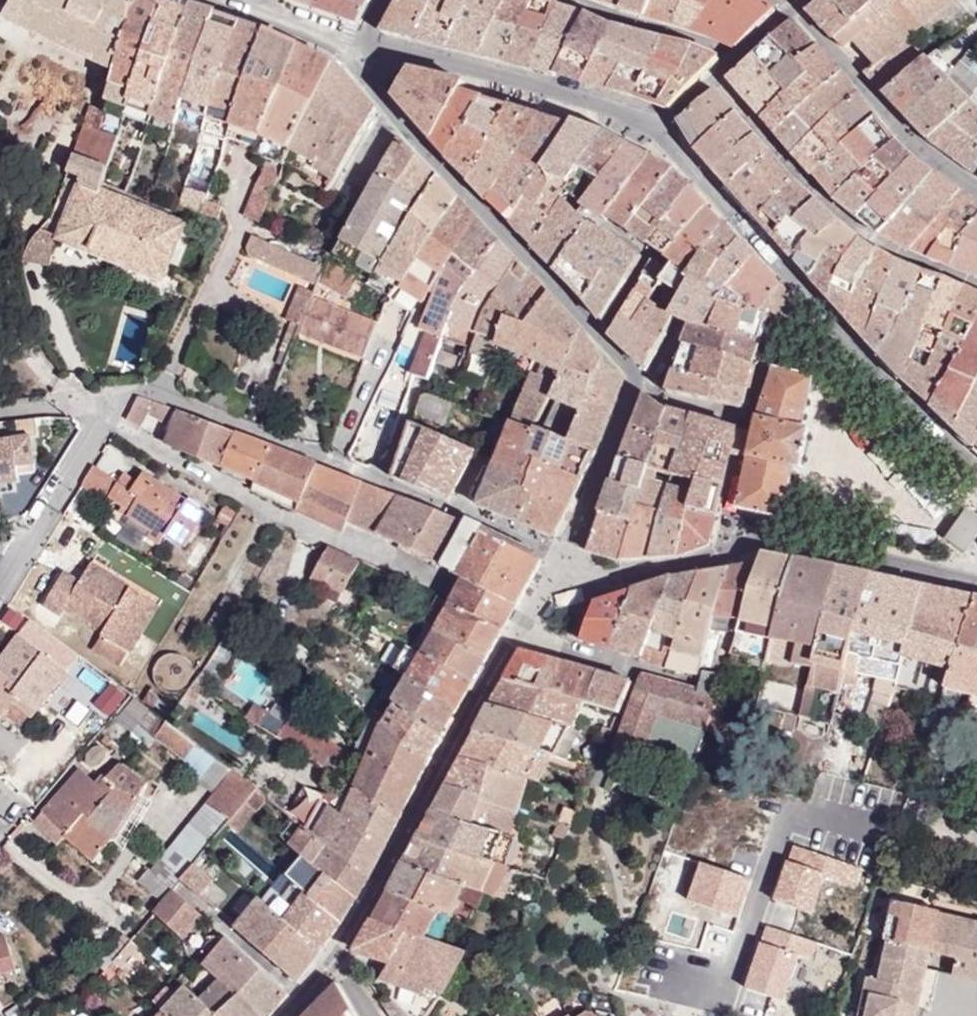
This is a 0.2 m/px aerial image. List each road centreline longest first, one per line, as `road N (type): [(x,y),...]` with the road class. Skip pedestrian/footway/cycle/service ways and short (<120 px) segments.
road 1 (unclassified): [(362,51),(359,81),(638,379),(566,555)]
road 2 (unclassified): [(976,479),(829,332),(702,172),(655,134)]
road 3 (unclassified): [(563,563),(338,964)]
road 4 (residential): [(566,555),(144,386)]
road 5 (residential): [(563,563),(599,575),(787,536),(976,583)]
road 6 (unclassified): [(718,78),(830,204),(871,237),(976,286)]
road 7 (unclassified): [(655,134),(639,121),(552,91),(362,51)]
road 8 (unclassified): [(794,9),(904,128),(976,185)]
road 9 (residential): [(0,581),(102,419),(124,394),(144,386)]
road 10 (unclassified): [(737,59),(569,0)]
road 11 (unclassified): [(229,0),(362,51)]

